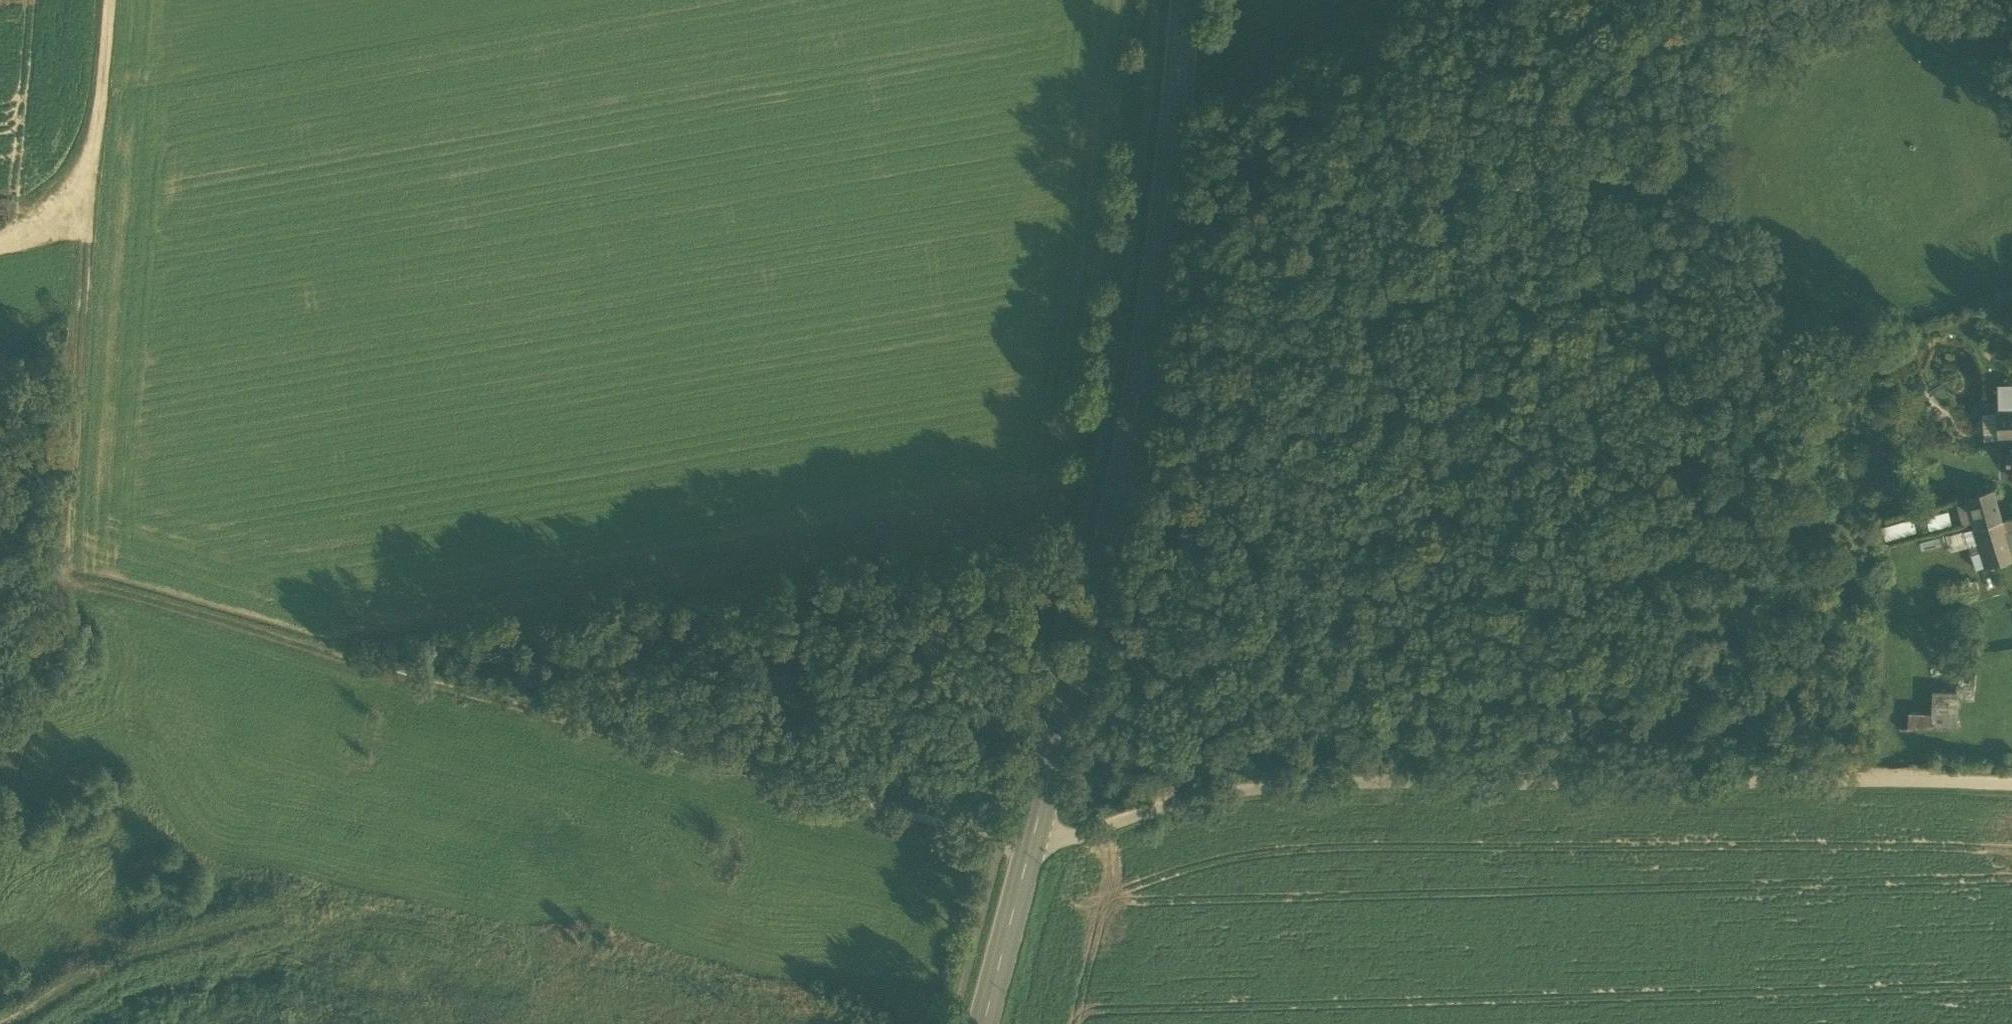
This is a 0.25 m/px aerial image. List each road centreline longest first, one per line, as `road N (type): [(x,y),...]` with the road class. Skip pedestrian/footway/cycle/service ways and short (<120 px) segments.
road 1 (track): [(1030,848),(62,572)]
road 2 (residential): [(1030,848),(1205,794),(1331,782),(2011,783)]
road 3 (secondary): [(1187,0),(1136,410),(1030,848)]
road 4 (track): [(62,572),(110,0)]
road 5 (track): [(62,572),(0,778)]
road 6 (secondary): [(1030,848),(984,1023)]

